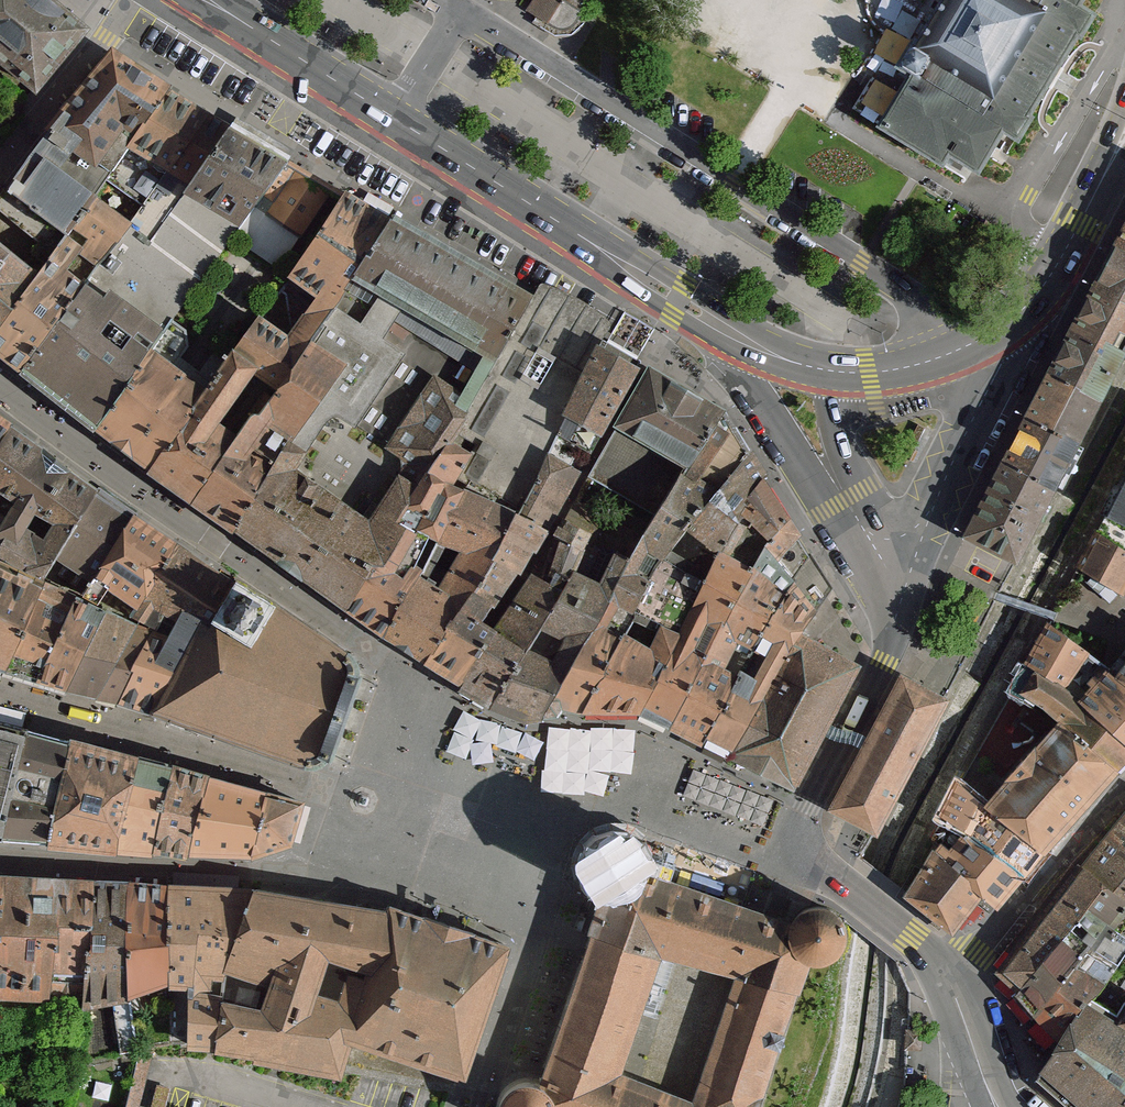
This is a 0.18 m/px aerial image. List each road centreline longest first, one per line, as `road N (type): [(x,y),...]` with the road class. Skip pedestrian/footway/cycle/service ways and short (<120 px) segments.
road 1 (primary): [(736,339),(205,0)]
road 2 (unclassified): [(895,626),(807,834),(814,859),(923,948),(951,986)]
road 3 (unclassified): [(736,339),(748,385),(867,566),(895,626)]
road 4 (unclassified): [(988,335),(990,386),(934,507),(895,626)]
road 5 (residential): [(951,986),(1124,782)]
road 6 (unclassified): [(895,626),(894,568),(840,449),(830,372)]
road 7 (primary): [(1091,199),(1038,293),(988,335)]
road 8 (primary): [(988,335),(902,368),(830,372)]
road 9 (unclassified): [(951,986),(997,1106)]

